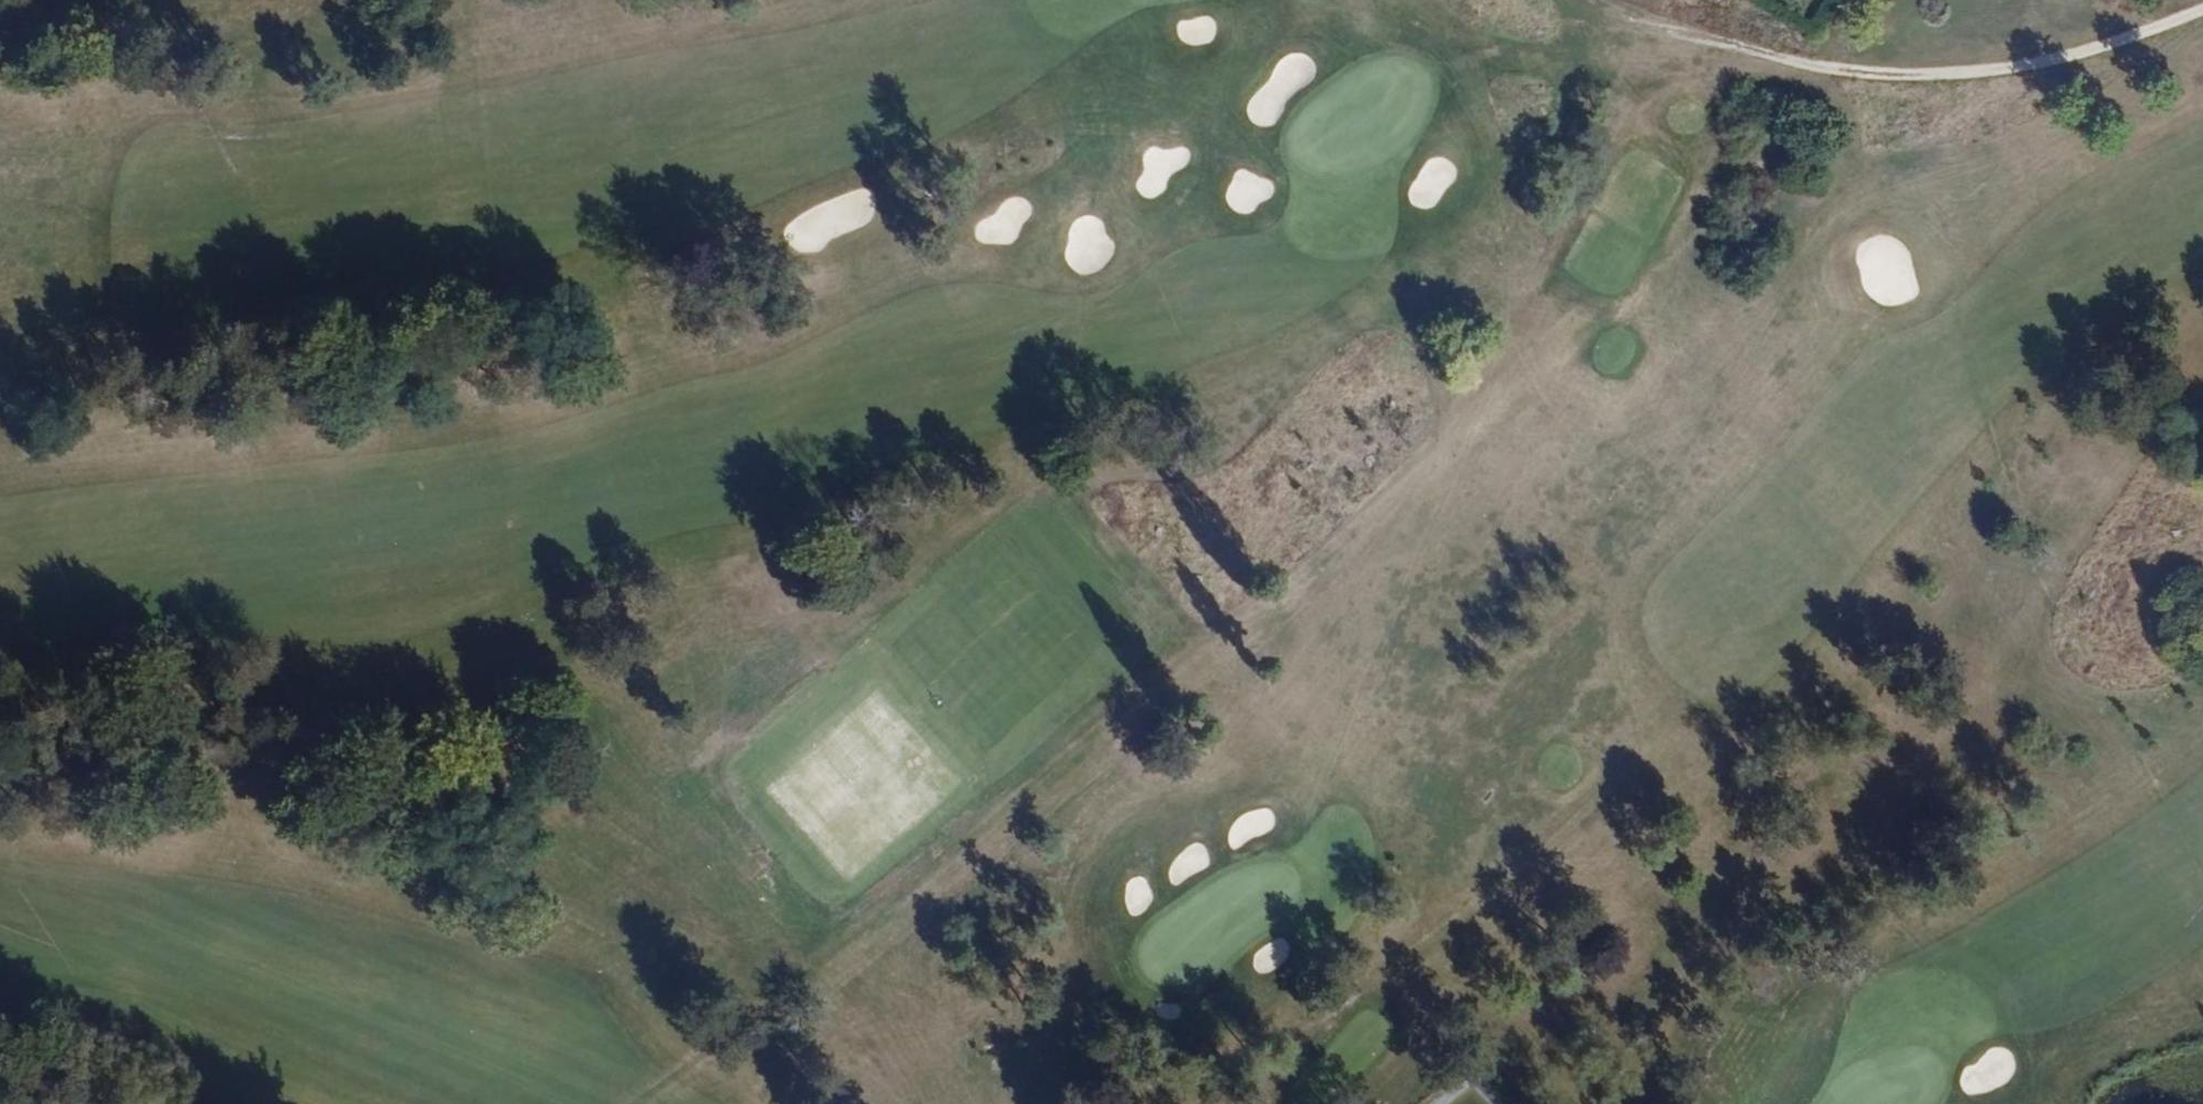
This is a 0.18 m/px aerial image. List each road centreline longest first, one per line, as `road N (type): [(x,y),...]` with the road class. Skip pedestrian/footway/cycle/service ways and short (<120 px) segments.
road 1 (track): [(1596,0),(1693,42),(1890,87),(2051,70),(2202,12)]

